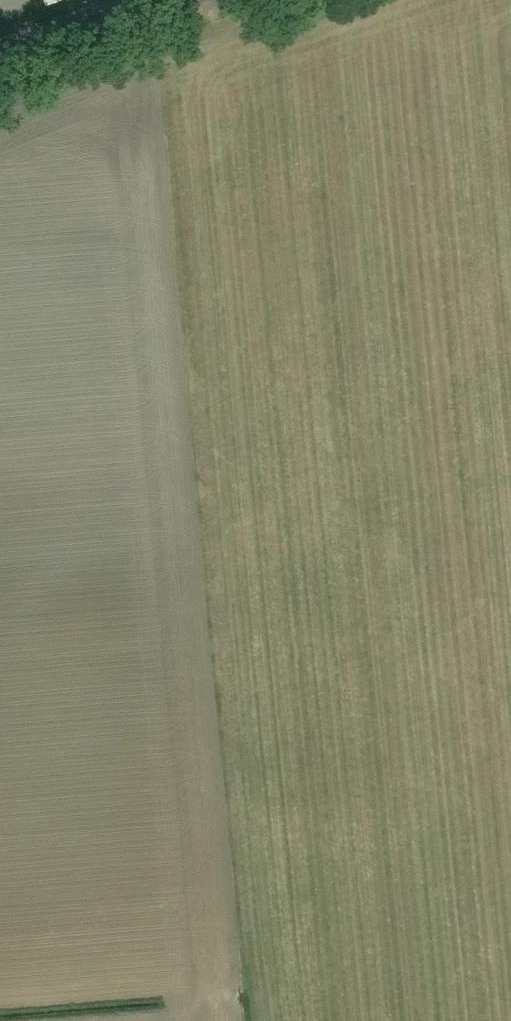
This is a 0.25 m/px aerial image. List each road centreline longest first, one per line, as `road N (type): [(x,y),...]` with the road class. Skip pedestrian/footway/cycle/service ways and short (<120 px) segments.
road 1 (tertiary): [(0,50),(152,0)]

